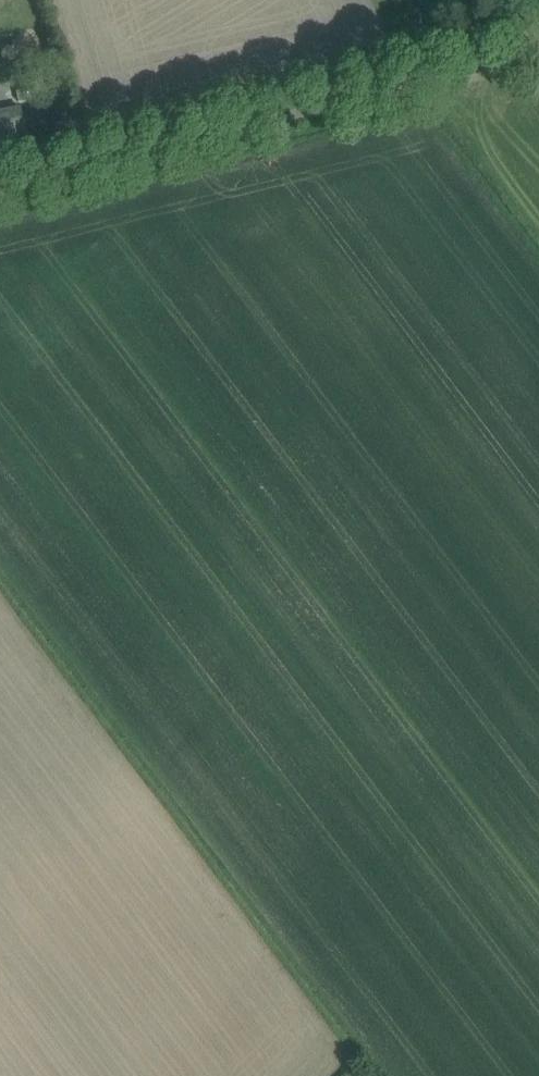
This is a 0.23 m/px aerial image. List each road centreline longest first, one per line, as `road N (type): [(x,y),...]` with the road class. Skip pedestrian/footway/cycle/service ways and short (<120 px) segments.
road 1 (unclassified): [(0,200),(418,100),(538,48)]

